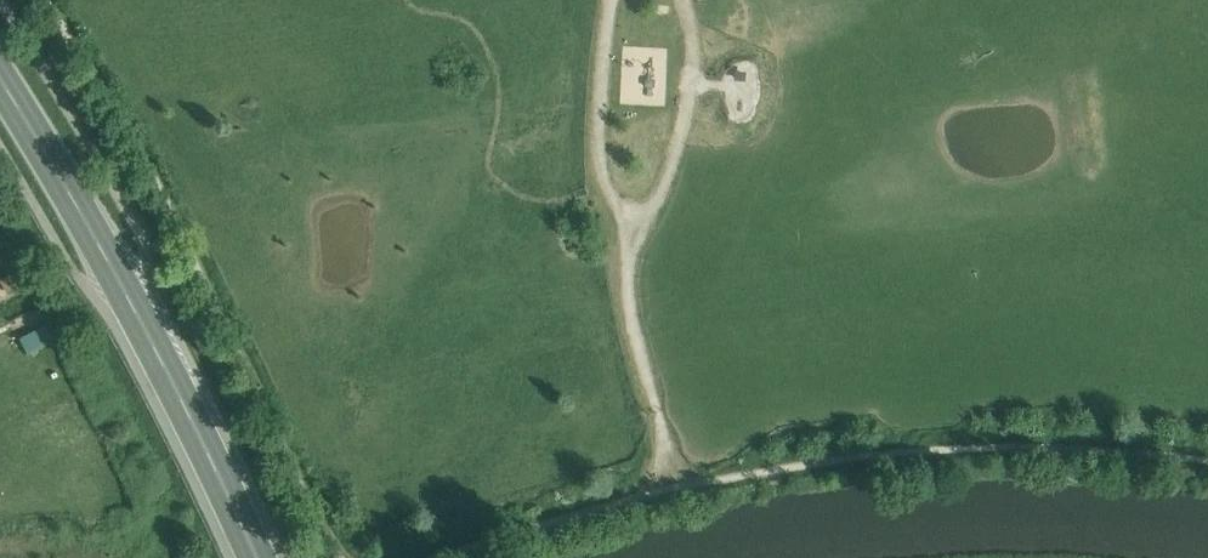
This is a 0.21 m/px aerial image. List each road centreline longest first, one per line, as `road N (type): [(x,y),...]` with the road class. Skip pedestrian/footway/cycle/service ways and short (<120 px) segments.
road 1 (primary): [(0,84),(77,211),(257,557)]
road 2 (track): [(680,486),(618,274),(632,229),(598,167),(601,58),(615,0)]
road 3 (track): [(632,229),(668,176),(690,91),(692,27),(681,0)]

